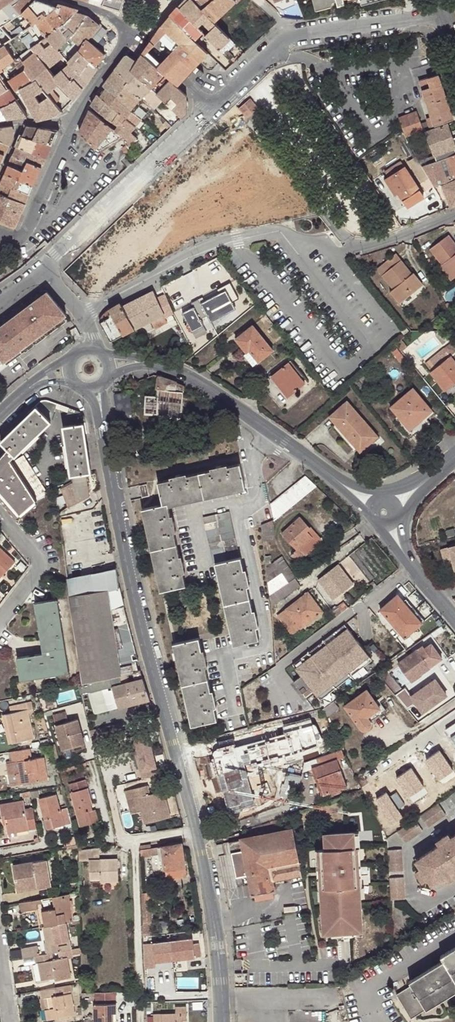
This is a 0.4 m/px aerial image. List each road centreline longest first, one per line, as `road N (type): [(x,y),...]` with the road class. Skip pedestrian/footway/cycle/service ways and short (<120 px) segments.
road 1 (tertiary): [(199,828),(106,430)]
road 2 (residential): [(454,213),(352,249),(279,232),(220,247),(83,314)]
road 3 (residential): [(48,267),(220,101)]
road 4 (unclassified): [(135,839),(141,1021)]
road 5 (residential): [(296,36),(454,13)]
road 6 (residential): [(454,815),(410,849),(410,889),(421,903),(454,882)]
road 7 (secondary): [(270,431),(200,385),(147,362)]
road 8 (tertiary): [(224,966),(199,828)]
road 9 (residential): [(0,625),(45,567),(0,518)]
road 10 (residential): [(75,127),(17,246)]

